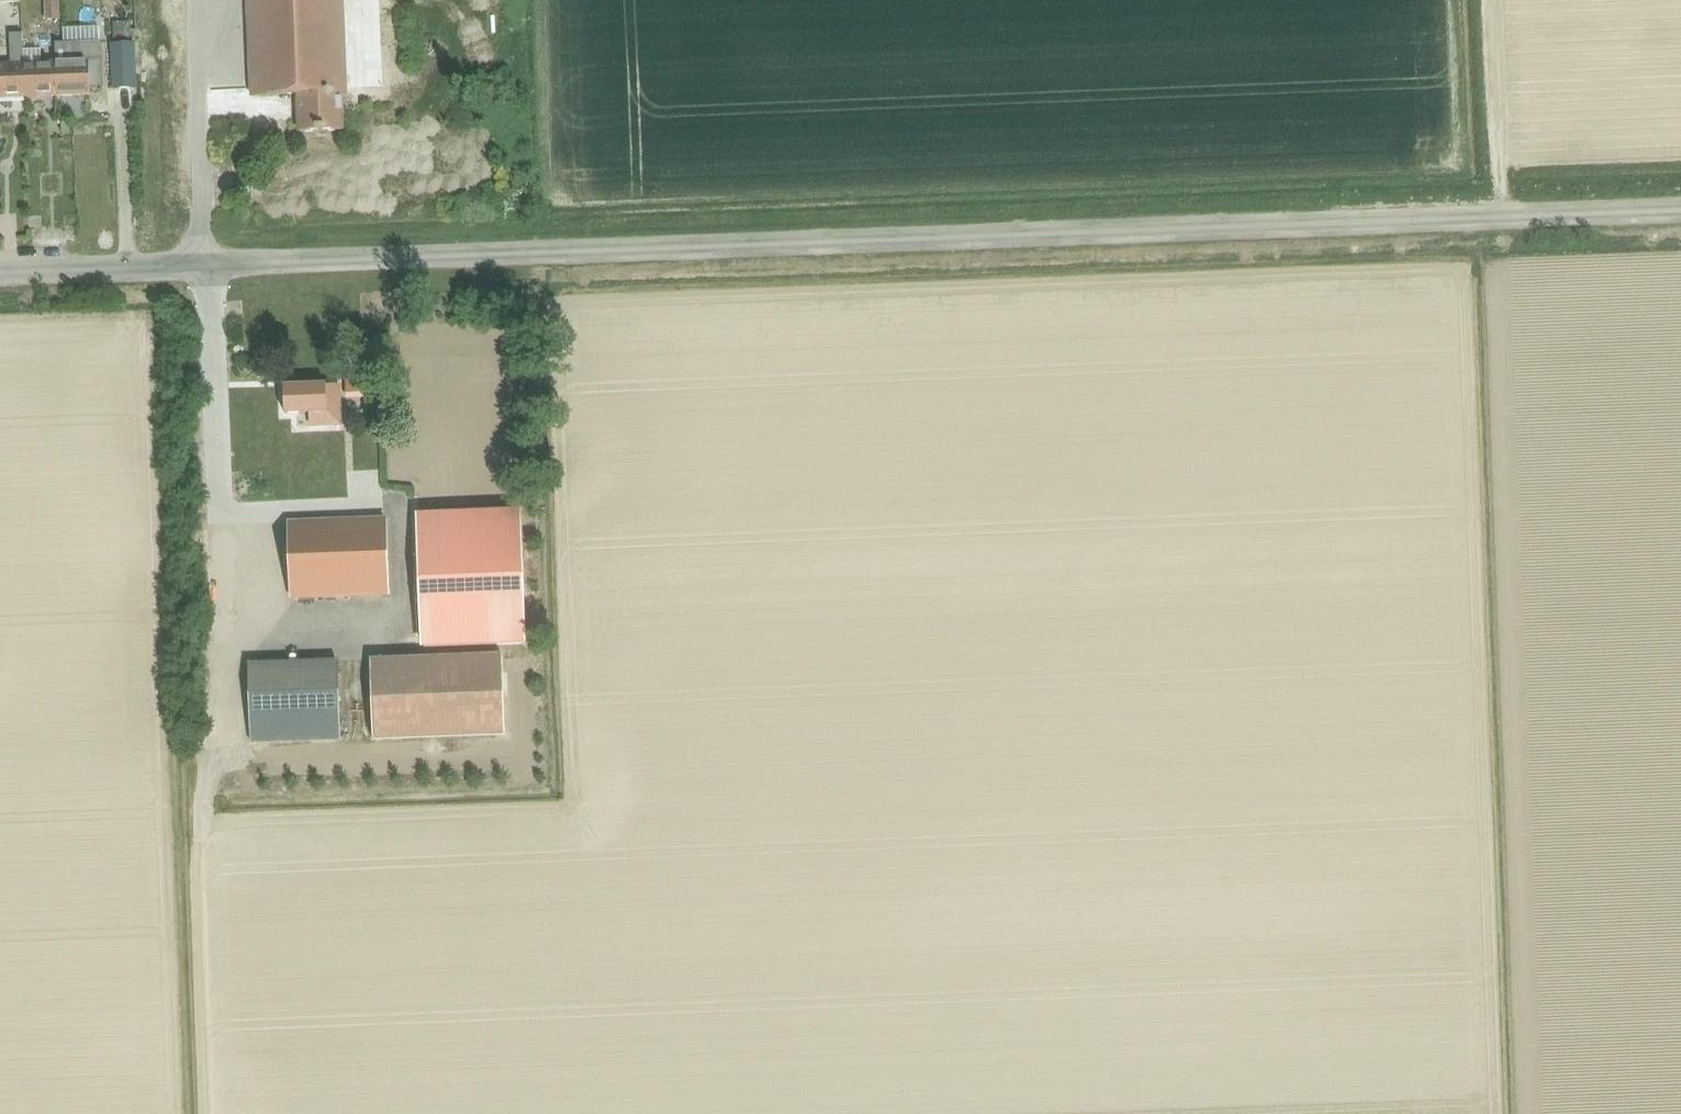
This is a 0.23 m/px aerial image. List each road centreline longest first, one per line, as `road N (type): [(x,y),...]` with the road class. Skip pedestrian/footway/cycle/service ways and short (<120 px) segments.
road 1 (unclassified): [(1680,211),(0,274)]

